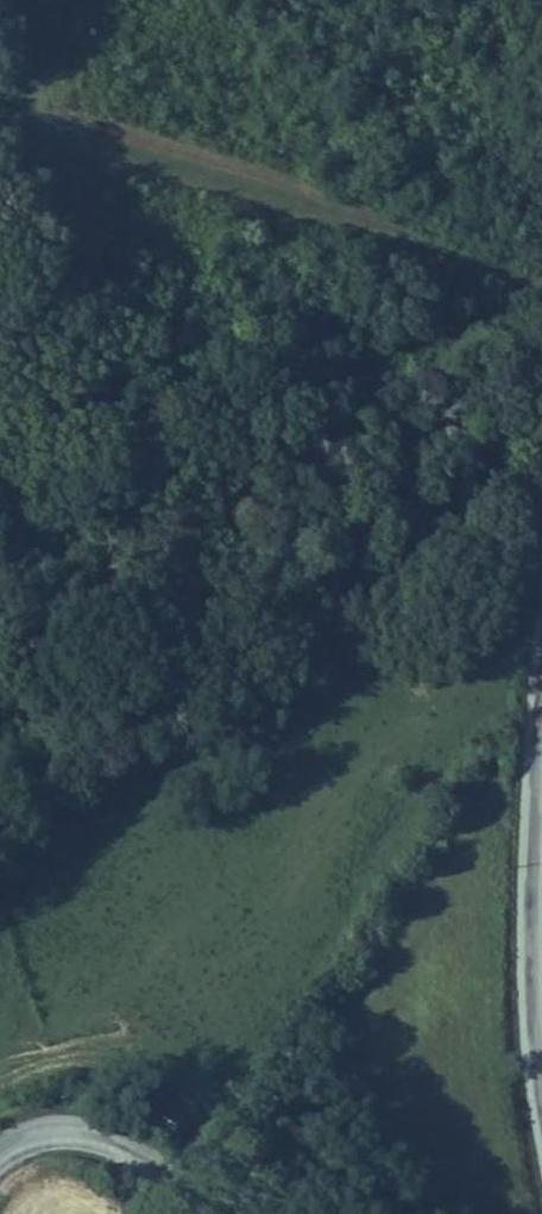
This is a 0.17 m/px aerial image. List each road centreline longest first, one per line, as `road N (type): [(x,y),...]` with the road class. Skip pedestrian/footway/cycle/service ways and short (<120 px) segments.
road 1 (tertiary): [(541,1087),(531,935),(541,714)]
road 2 (tertiary): [(0,1151),(72,1135),(104,1140),(149,1161),(218,1213)]

